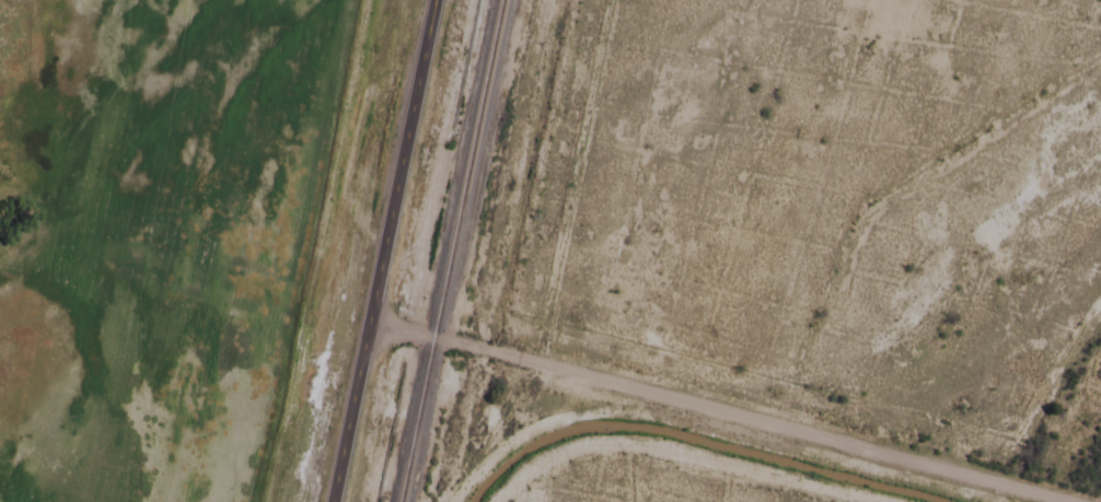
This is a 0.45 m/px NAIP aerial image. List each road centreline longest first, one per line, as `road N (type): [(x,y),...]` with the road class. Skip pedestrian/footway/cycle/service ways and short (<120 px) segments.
road 1 (track): [(372,0),(262,501)]
road 2 (secondary): [(331,501),(437,0)]
road 3 (track): [(916,463),(888,474),(649,412),(598,411),(540,422),(488,457),(453,501)]
road 4 (track): [(865,501),(646,446),(602,443),(558,453),(495,501)]

